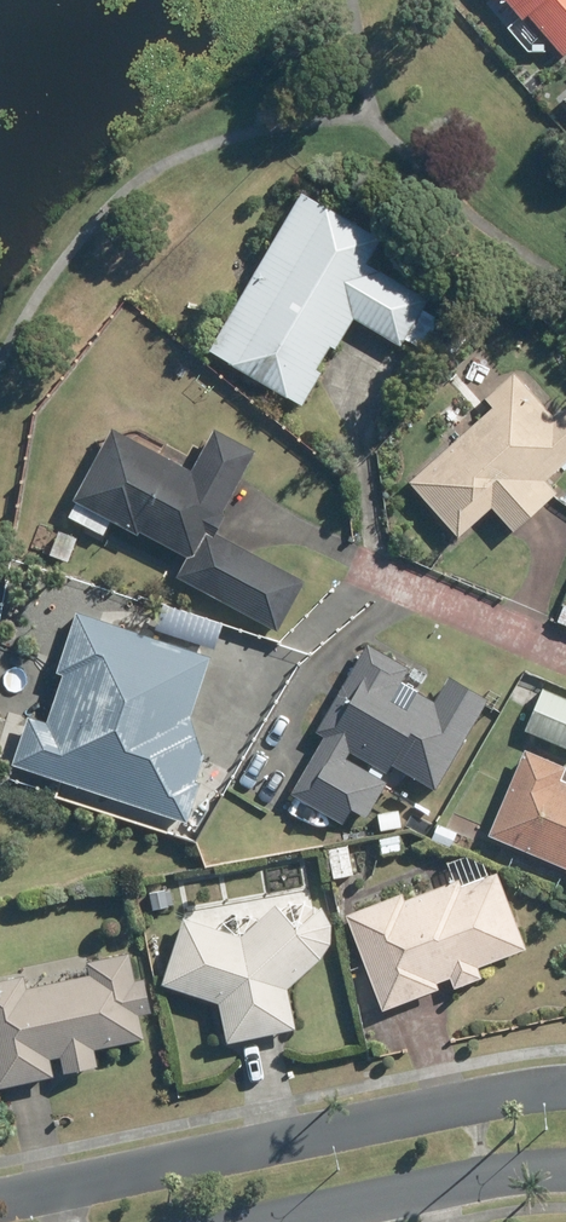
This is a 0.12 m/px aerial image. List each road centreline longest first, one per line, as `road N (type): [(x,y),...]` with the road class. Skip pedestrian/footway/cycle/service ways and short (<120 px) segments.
road 1 (tertiary): [(0,1202),(565,1083)]
road 2 (tertiary): [(565,1168),(520,1170),(267,1221)]

